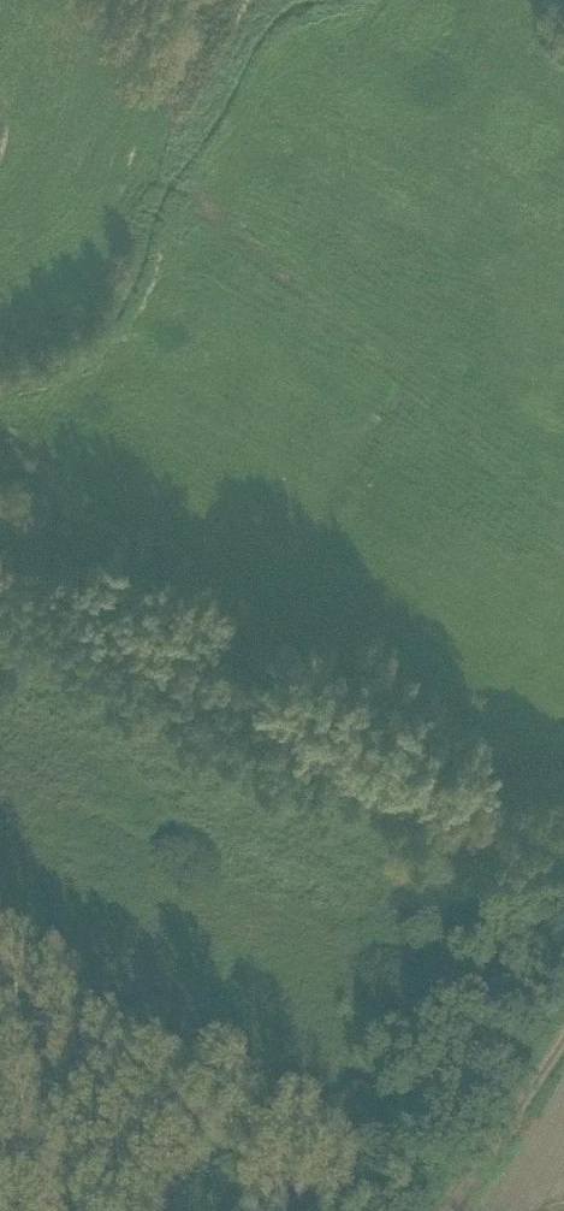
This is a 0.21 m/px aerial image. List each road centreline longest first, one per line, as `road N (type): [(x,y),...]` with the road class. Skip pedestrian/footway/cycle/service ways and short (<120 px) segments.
road 1 (track): [(0,533),(563,829)]
road 2 (track): [(563,1028),(442,1210)]

